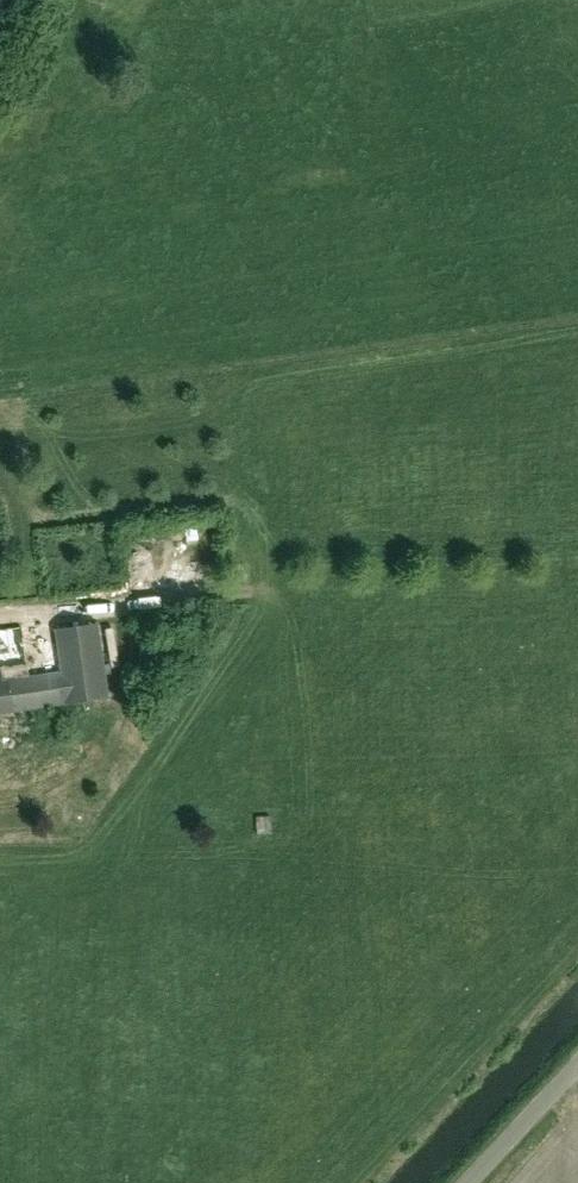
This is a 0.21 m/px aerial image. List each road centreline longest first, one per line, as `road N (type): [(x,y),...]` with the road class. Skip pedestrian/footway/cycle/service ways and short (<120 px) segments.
road 1 (unclassified): [(470,1182),(577,1068)]

